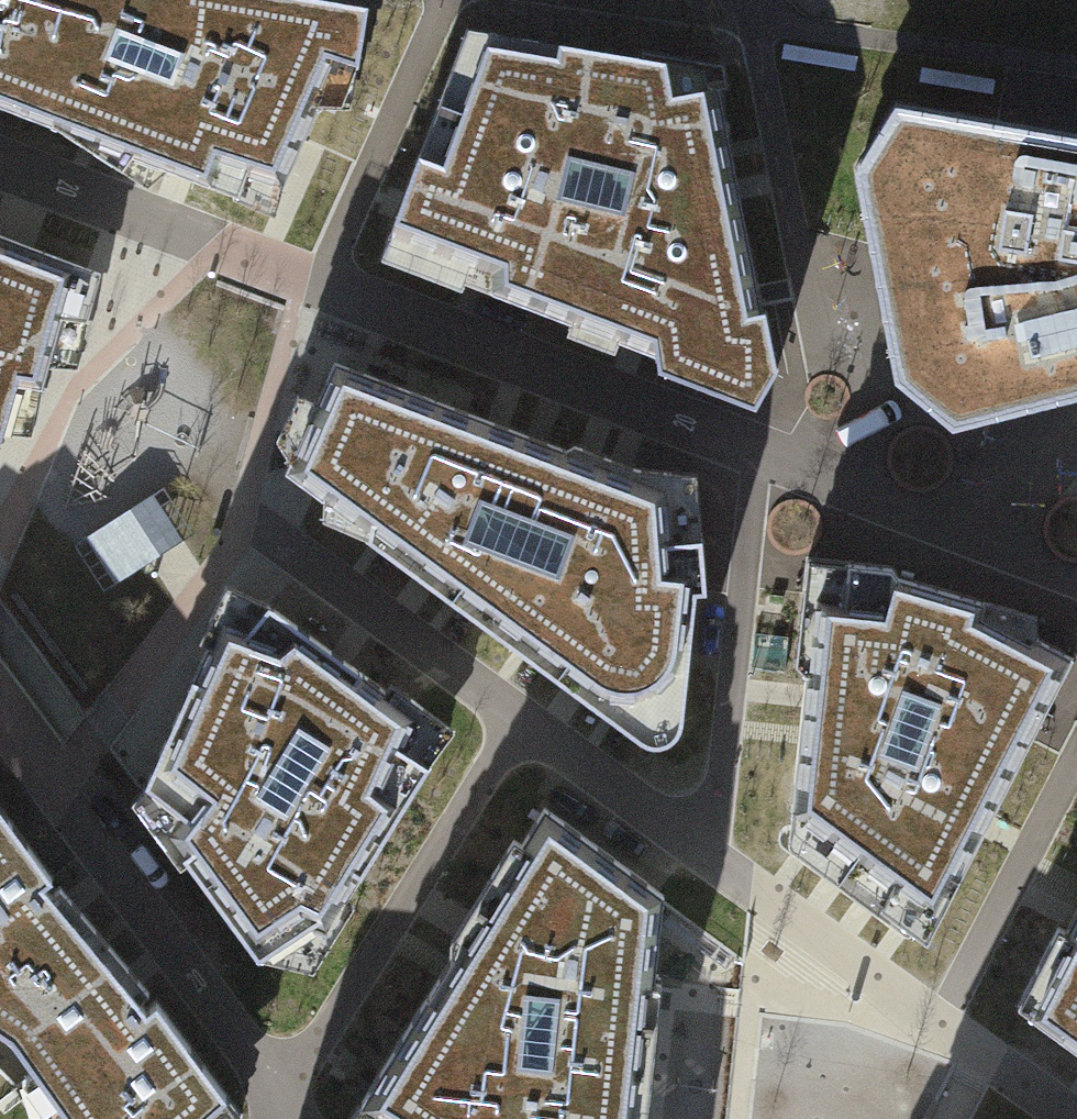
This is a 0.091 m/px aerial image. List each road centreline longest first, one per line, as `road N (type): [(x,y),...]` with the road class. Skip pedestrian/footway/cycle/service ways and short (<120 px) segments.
road 1 (residential): [(752,449),(0,155)]
road 2 (residential): [(271,1110),(231,1026),(0,717)]
road 3 (residential): [(518,716),(271,1110)]
road 4 (residential): [(705,857),(752,449)]
road 5 (residential): [(518,716),(235,508)]
road 6 (residential): [(1076,570),(752,449)]
road 7 (residential): [(1076,741),(938,1016)]
road 8 (residential): [(938,1016),(705,857)]
road 9 (residential): [(705,857),(518,716)]
road 10 (residential): [(1076,1113),(938,1016)]

